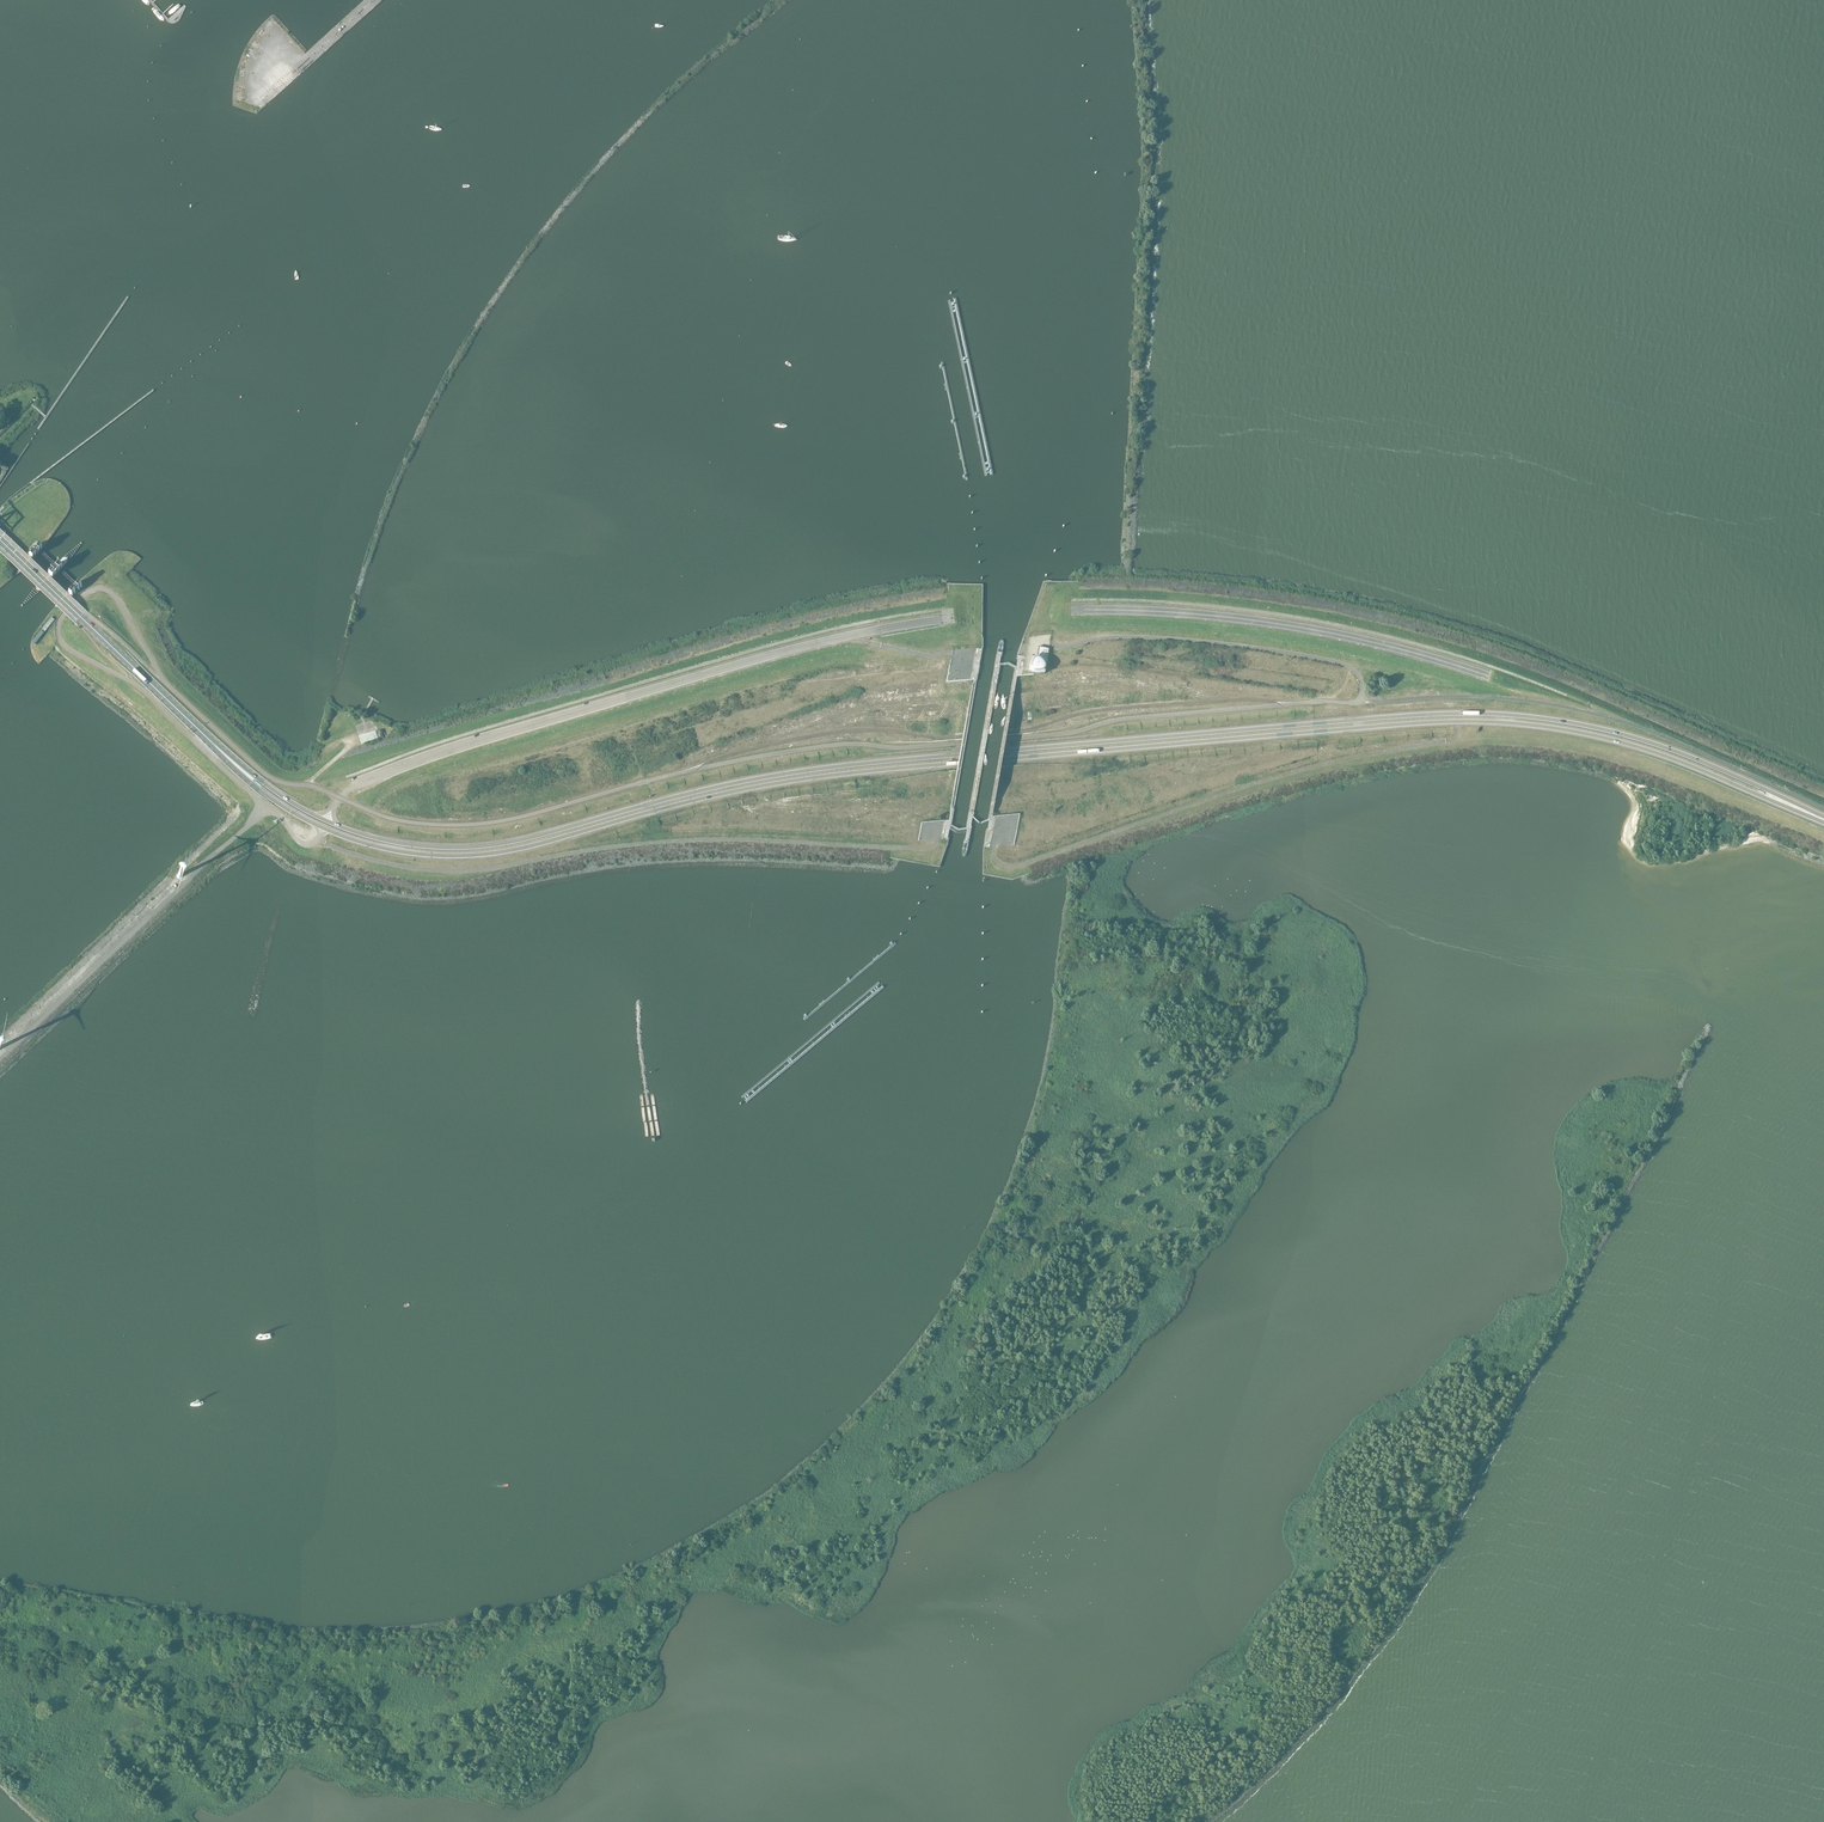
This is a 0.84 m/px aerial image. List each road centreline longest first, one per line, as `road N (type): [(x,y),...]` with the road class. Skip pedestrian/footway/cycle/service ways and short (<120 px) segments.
road 1 (trunk): [(1807,811),(1651,744),(1480,713),(825,768),(481,846),(396,842),(327,821)]
road 2 (trunk): [(366,844),(478,854),(825,776),(1457,722),(1597,736),(1807,811)]
road 3 (unclassified): [(339,797),(396,820),(487,823),(692,770),(841,744),(903,748),(1063,734),(1123,719),(1363,702)]
road 4 (unclassified): [(339,797),(261,771),(162,679),(110,591),(85,592),(65,613),(62,645),(148,695),(301,843),(318,840)]
road 5 (primary): [(240,768),(0,540)]

